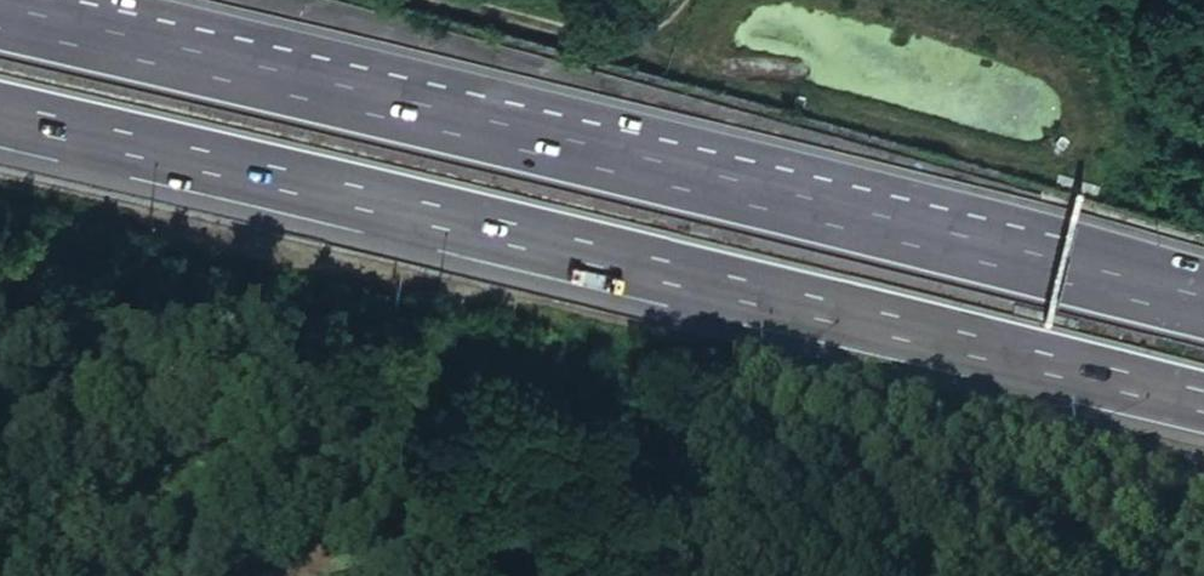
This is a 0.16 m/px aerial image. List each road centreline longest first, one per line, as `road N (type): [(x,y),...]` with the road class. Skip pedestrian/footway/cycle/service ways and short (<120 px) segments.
road 1 (motorway): [(0,121),(1203,407)]
road 2 (motorway): [(1203,310),(0,24)]
road 3 (track): [(0,546),(146,525),(279,468),(421,369),(476,317)]

